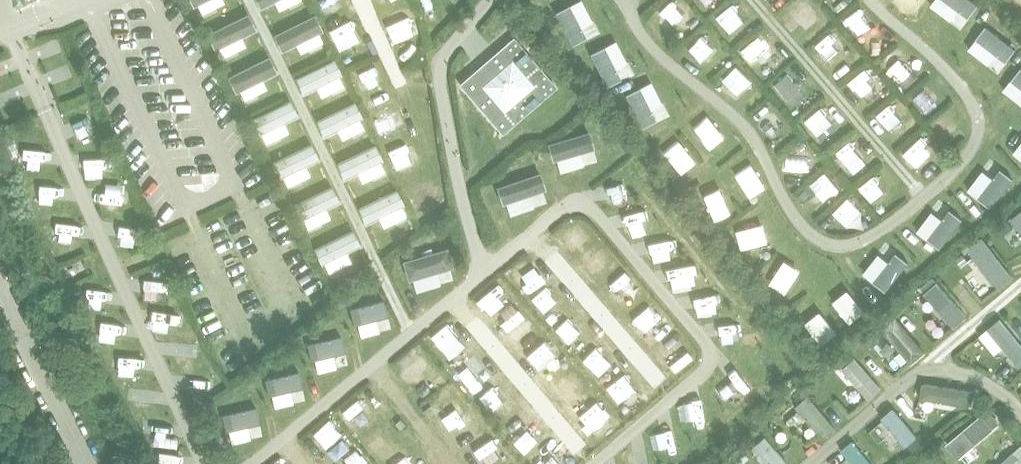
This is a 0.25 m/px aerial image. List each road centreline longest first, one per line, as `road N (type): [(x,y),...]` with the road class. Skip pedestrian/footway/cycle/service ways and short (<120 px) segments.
road 1 (tertiary): [(84,463),(0,294)]
road 2 (track): [(370,364),(452,463)]

